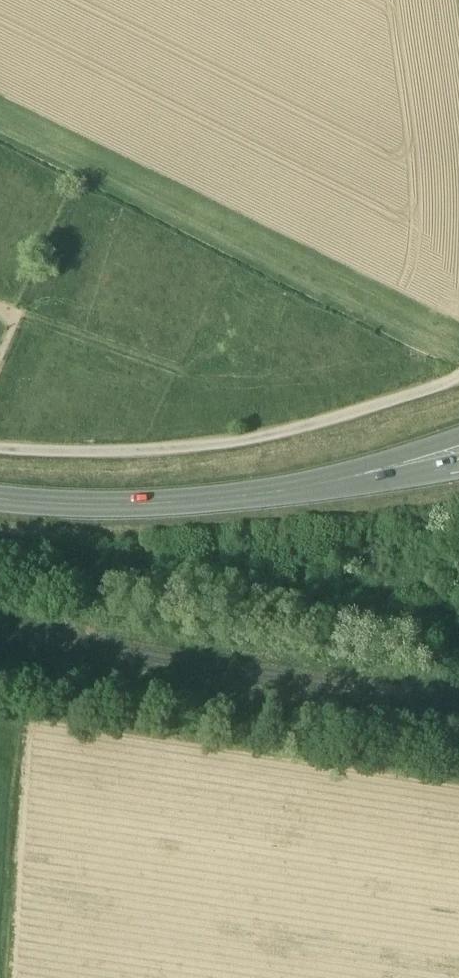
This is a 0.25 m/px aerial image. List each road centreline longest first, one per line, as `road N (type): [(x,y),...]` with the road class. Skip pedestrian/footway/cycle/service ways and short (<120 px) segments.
road 1 (track): [(0,445),(110,451),(276,430),(458,368)]
road 2 (track): [(0,710),(458,785)]
road 3 (tertiary): [(309,489),(99,507),(0,501)]
road 4 (tertiary): [(458,440),(309,489)]
road 5 (tertiary): [(309,489),(458,466)]

